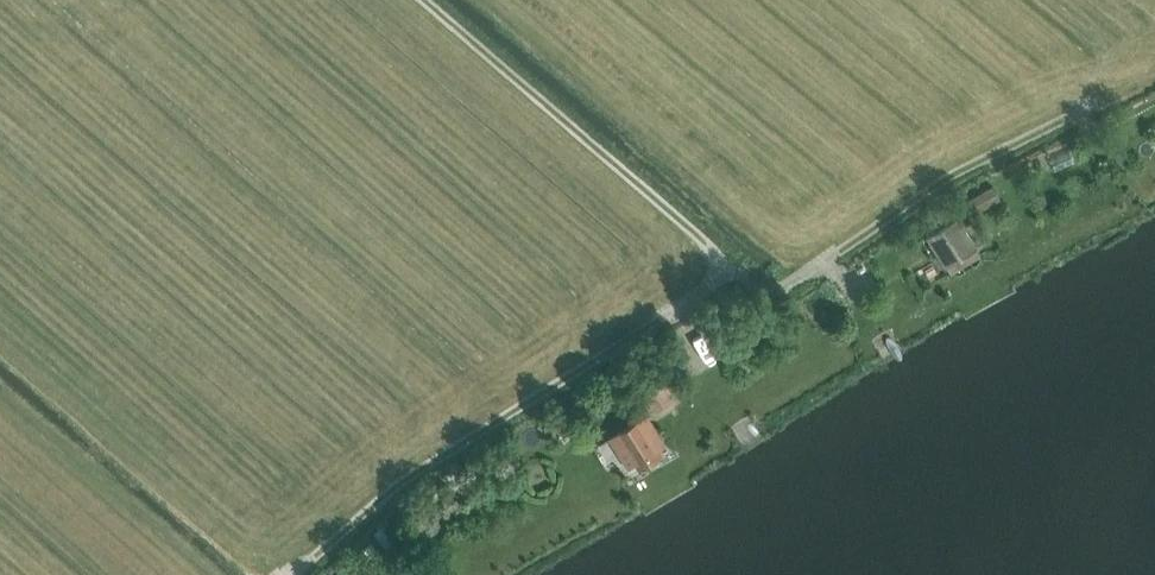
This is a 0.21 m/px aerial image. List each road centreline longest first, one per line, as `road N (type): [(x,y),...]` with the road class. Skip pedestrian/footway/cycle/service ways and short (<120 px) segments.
road 1 (track): [(423,0),(756,285),(784,289),(924,192),(1089,108)]
road 2 (track): [(730,266),(673,312),(399,484),(291,574)]

